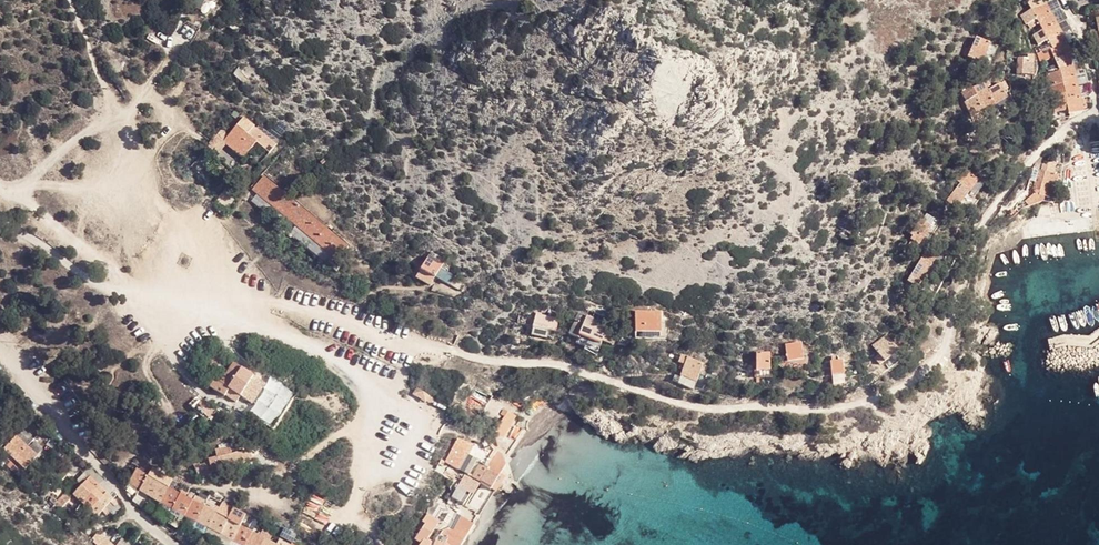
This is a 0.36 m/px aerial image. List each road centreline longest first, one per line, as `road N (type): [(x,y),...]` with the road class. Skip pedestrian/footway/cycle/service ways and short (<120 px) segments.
road 1 (track): [(1096,112),(1041,149),(990,213),(939,356),(889,395),(845,407),(707,408),(561,366),(474,358),(307,306),(249,296),(161,222)]
road 2 (track): [(0,188),(32,205),(139,300)]
road 3 (track): [(24,184),(116,193),(161,222)]
road 4 (unclassified): [(86,452),(0,351)]
road 5 (track): [(24,184),(74,142),(125,117)]
road 6 (track): [(1060,0),(1088,54),(1096,112)]

